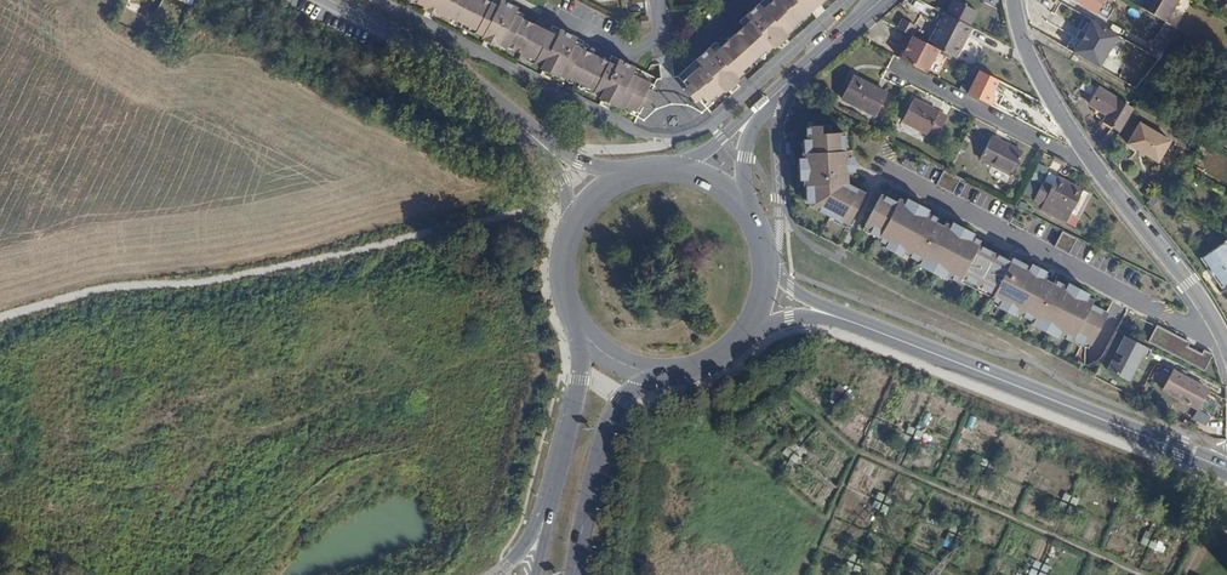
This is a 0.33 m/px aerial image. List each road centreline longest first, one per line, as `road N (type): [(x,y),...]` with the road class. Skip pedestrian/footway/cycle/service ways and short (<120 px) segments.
road 1 (secondary): [(1226,470),(837,315)]
road 2 (residential): [(1221,335),(1170,319),(884,172)]
road 3 (unclassified): [(329,0),(446,59),(541,143)]
road 4 (residential): [(1086,154),(1221,335)]
road 5 (secondary): [(575,574),(609,420),(650,372)]
road 6 (residential): [(900,70),(1067,156),(1086,154)]
road 7 (residential): [(1013,0),(1051,101),(1086,154)]
road 8 (tertiary): [(752,116),(878,0)]
road 9 (residential): [(665,51),(633,54),(524,0)]
road 10 (secondary): [(582,332),(557,475)]

